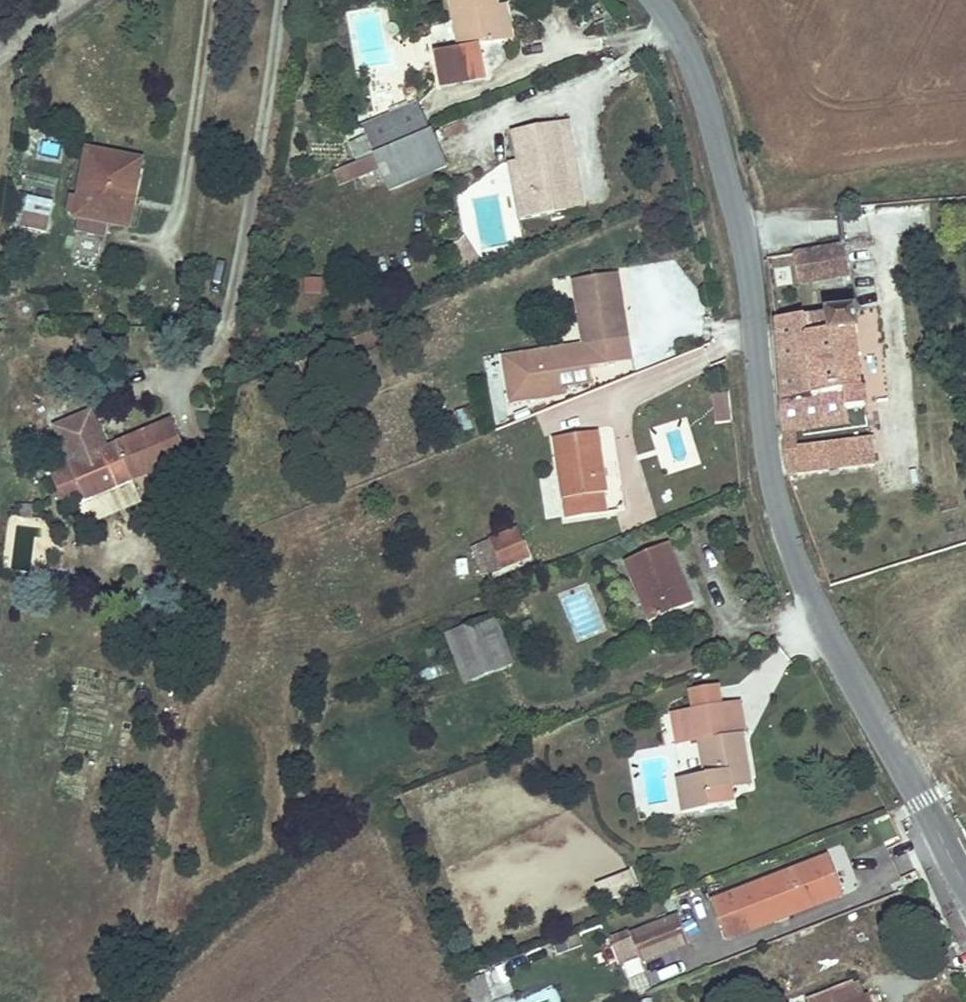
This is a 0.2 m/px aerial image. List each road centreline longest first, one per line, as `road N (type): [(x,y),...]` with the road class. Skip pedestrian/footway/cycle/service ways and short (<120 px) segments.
road 1 (residential): [(654,0),(690,55),(741,232),(785,536),(805,589),(965,889)]

